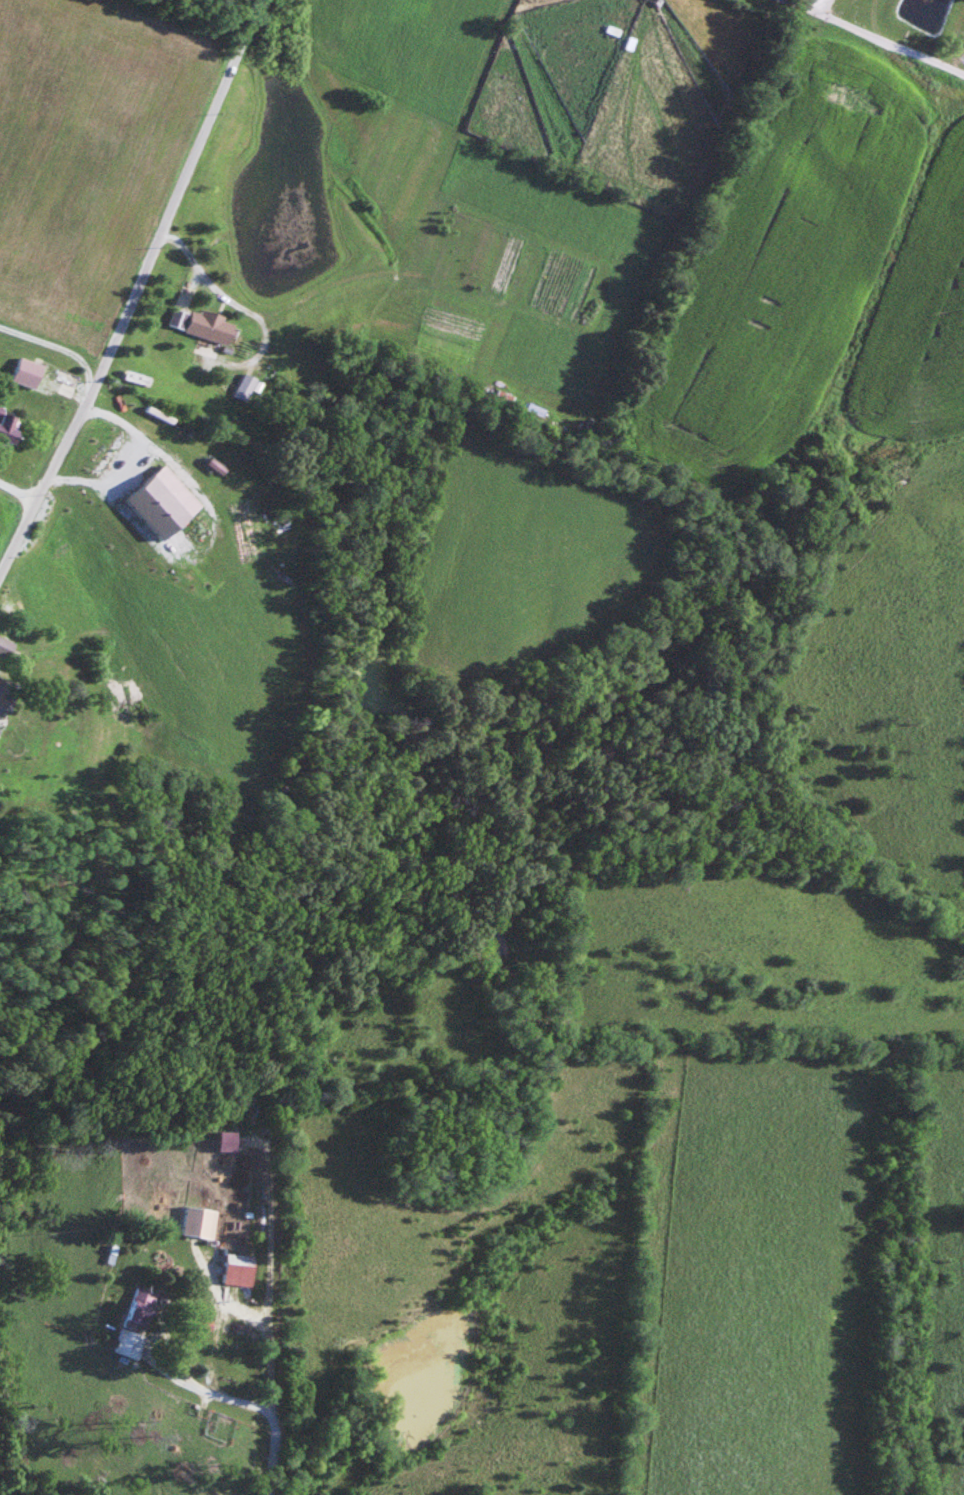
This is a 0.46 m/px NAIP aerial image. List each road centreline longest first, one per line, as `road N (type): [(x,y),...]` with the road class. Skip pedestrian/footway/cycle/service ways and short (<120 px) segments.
road 1 (residential): [(0,575),(90,398),(256,0)]
road 2 (residential): [(274,1494),(276,1339),(248,1309)]

